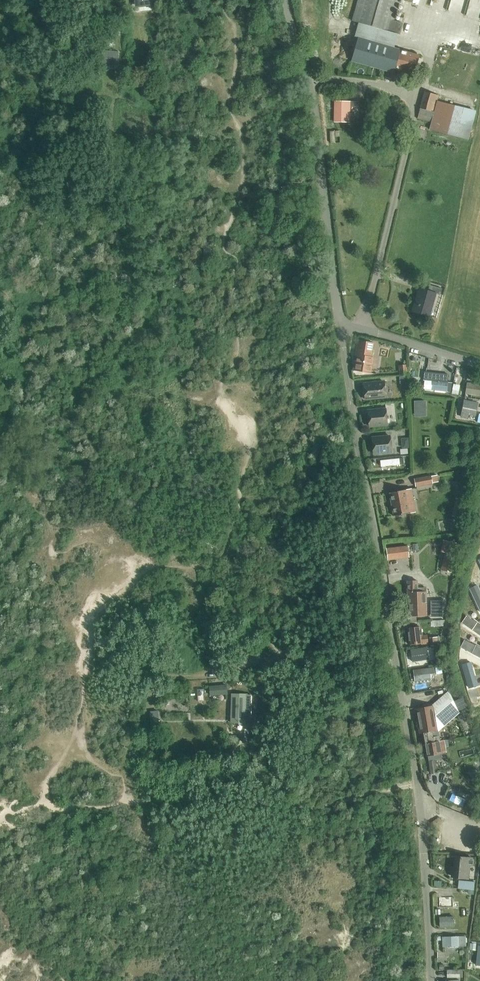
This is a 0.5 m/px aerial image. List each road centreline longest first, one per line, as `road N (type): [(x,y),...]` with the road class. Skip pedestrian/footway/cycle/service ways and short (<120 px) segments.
road 1 (unclassified): [(431,980),(422,810),(341,324)]
road 2 (unclassified): [(341,324),(313,99),(287,0)]
road 3 (unclassified): [(341,324),(479,364)]

